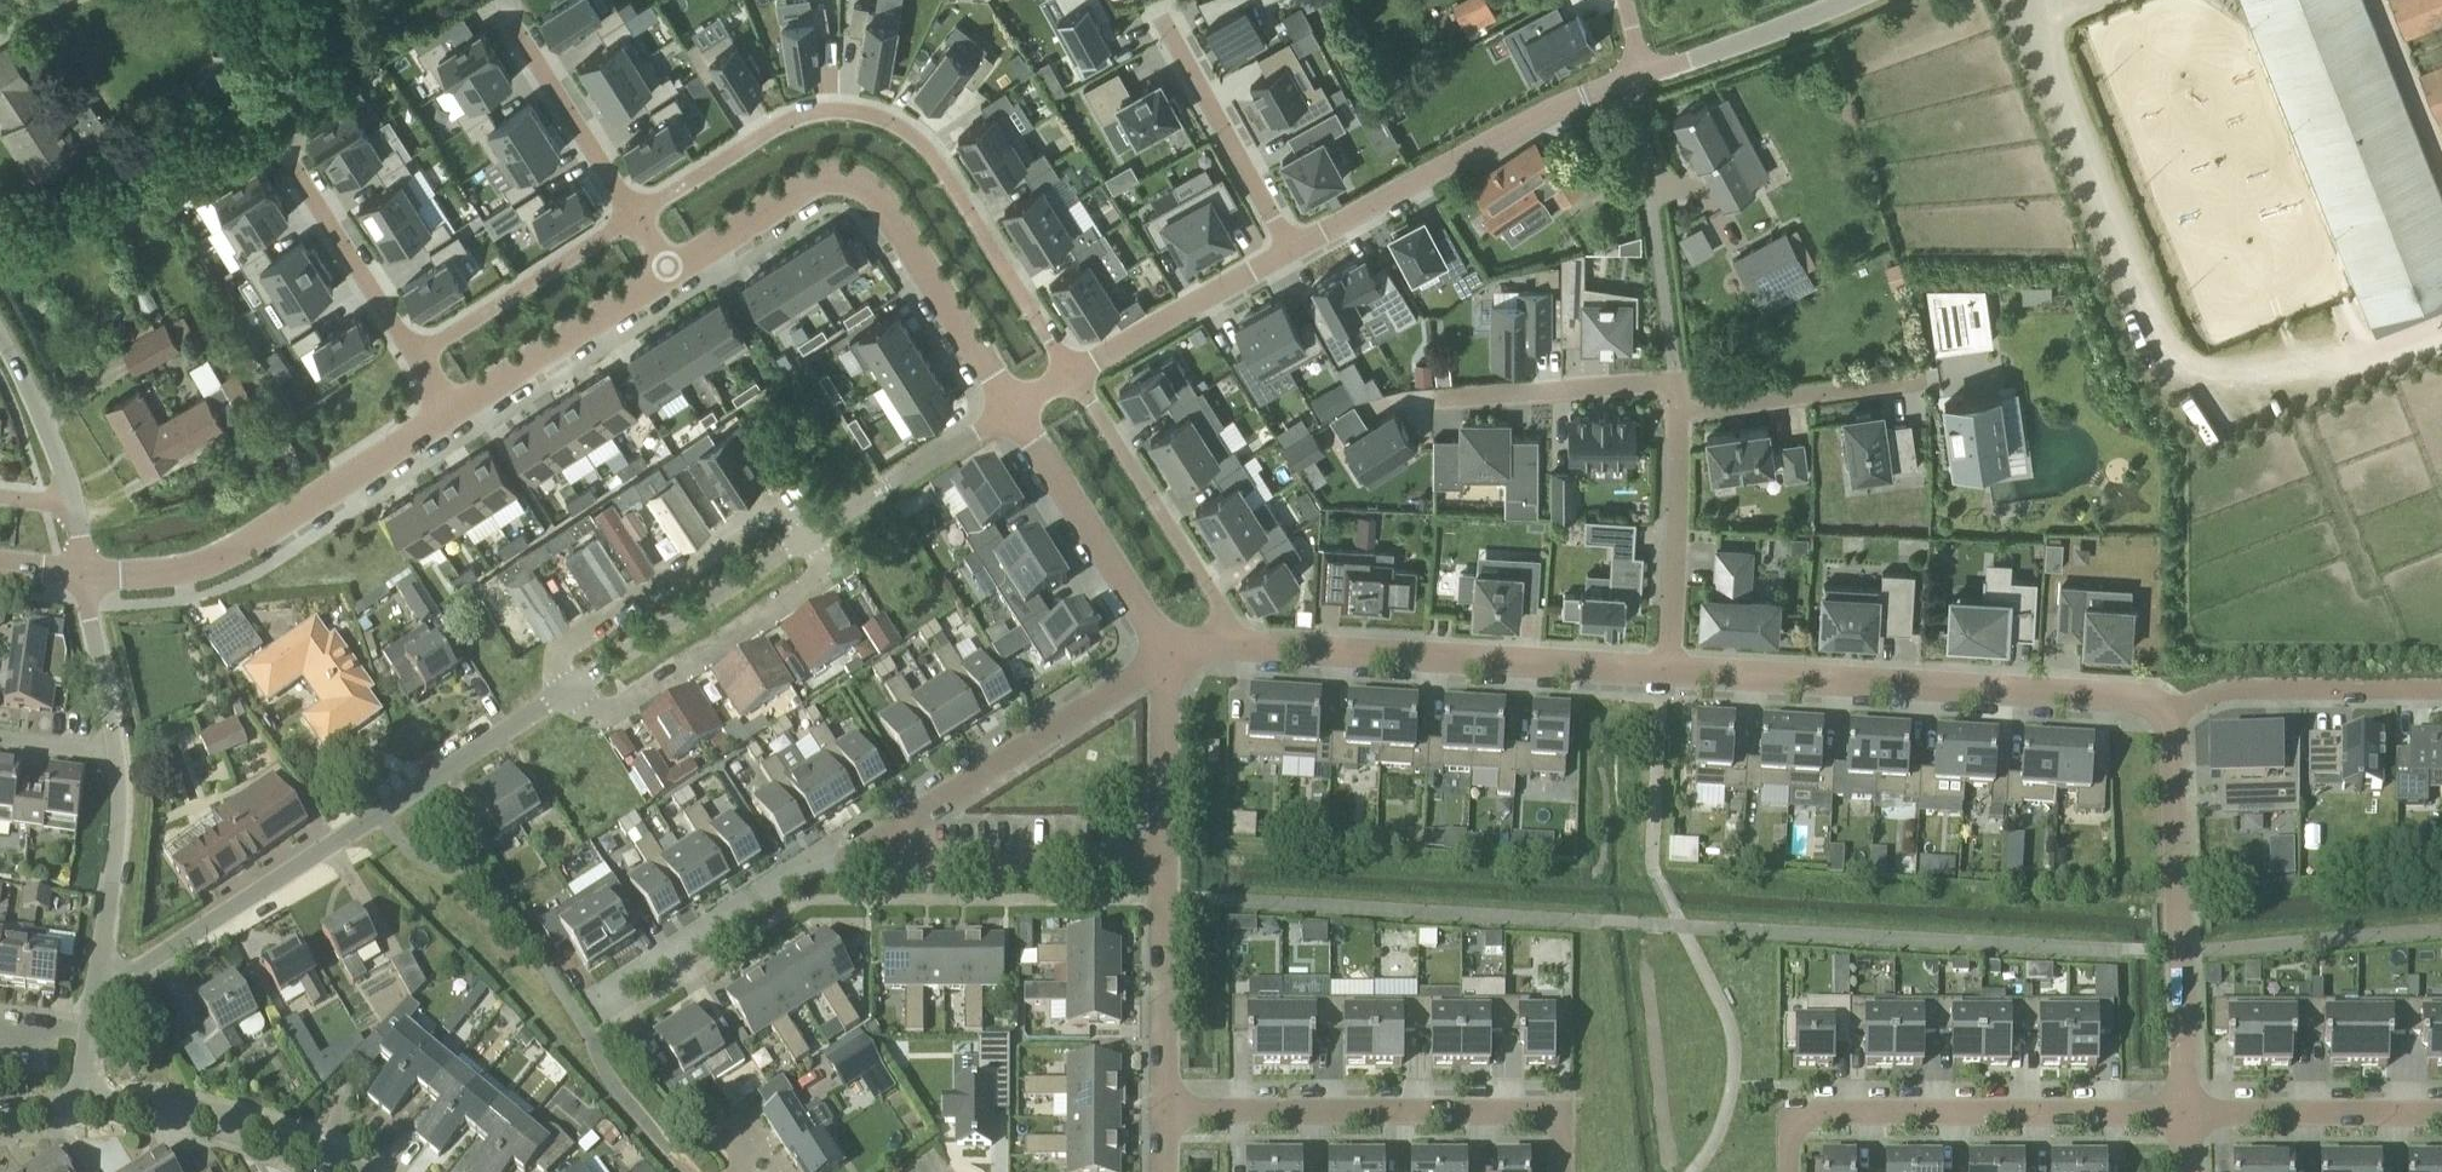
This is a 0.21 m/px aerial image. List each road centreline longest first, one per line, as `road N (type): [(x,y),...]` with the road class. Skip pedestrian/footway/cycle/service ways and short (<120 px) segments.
road 1 (residential): [(97,997),(556,696),(821,543),(1013,407)]
road 2 (residential): [(1078,372),(923,145),(897,122),(829,109),(784,120),(633,215)]
road 3 (residential): [(2152,721),(2120,690),(1941,691),(1666,666)]
road 4 (residential): [(1013,407),(888,199),(847,172),(802,184),(669,270)]
road 5 (residential): [(1165,1110),(1563,1111),(1562,1171)]
road 6 (residential): [(2185,1113),(1788,1112),(1790,1171)]
road 7 (residential): [(1666,666),(1238,644)]
road 8 (residential): [(453,411),(255,540),(167,573),(86,571)]
road 9 (residential): [(2185,1113),(2176,827),(2163,732),(2152,721)]
road 10 (residential): [(1172,653),(844,862)]
road 11 (residential): [(1288,249),(1542,113),(1635,79)]
road 12 (residential): [(844,862),(1165,863)]
road 13 (residential): [(1238,644),(1078,372)]
road 14 (unclassified): [(1635,79),(1676,385)]
road 15 (residential): [(2441,685),(2226,686),(2178,701),(2152,721)]
road 16 (residential): [(1172,653),(1013,407)]
road 17 (residential): [(844,862),(613,998)]
road 18 (residential): [(334,1171),(267,1131),(135,1099),(83,1101)]
road 19 (residential): [(1288,249),(1160,17)]
road 20 (residential): [(97,997),(124,835),(117,738)]
road 21 (residential): [(669,270),(453,411)]
road 22 (residential): [(633,215),(415,352)]
road 23 (residential): [(2441,1114),(2185,1113)]
road 24 (residential): [(1666,666),(1678,411)]
road 25 (residential): [(1678,411),(1926,380)]
road 26 (residential): [(1165,863),(1165,1110)]
road 27 (residential): [(1078,372),(1288,249)]
road 28 (residential): [(1676,385),(1440,403)]
road 29 (residential): [(286,155),(415,352)]
road 30 (unclassified): [(1635,79),(1850,0)]
road 31 (residential): [(633,215),(511,23)]
road 32 (residential): [(1172,653),(1165,863)]
road 33 (residential): [(71,506),(27,367),(0,325)]
road 34 (residential): [(117,738),(86,571)]

